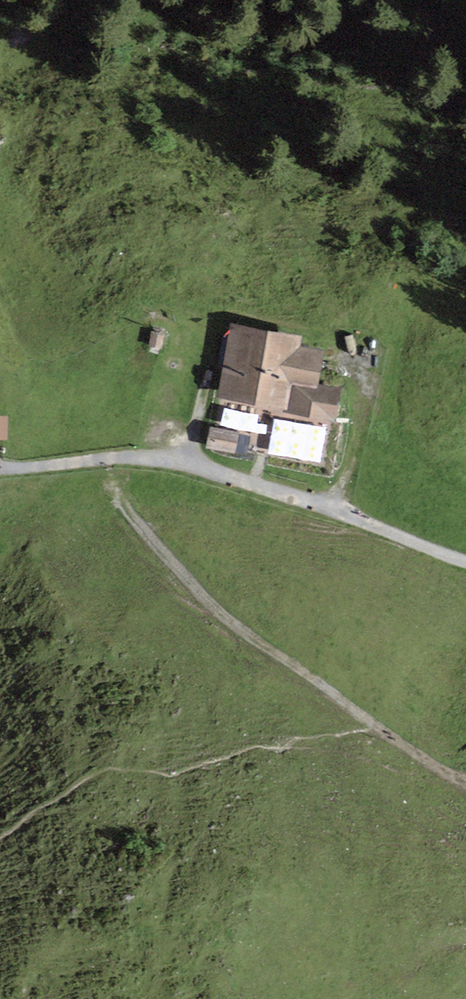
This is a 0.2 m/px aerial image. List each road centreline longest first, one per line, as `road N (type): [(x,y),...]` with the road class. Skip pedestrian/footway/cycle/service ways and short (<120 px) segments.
road 1 (track): [(101,458),(118,503),(201,593),(465,786)]
road 2 (track): [(465,560),(330,506),(177,463),(101,458),(0,467)]
road 3 (track): [(364,387),(330,506)]

